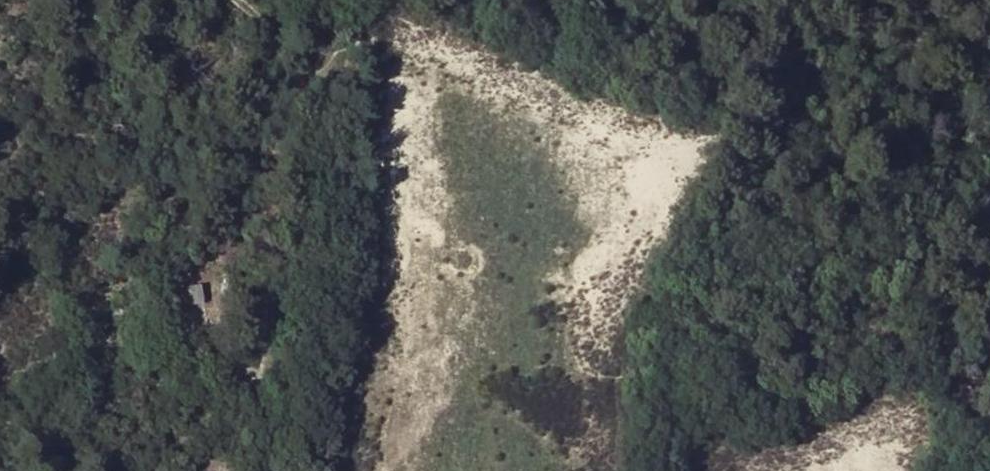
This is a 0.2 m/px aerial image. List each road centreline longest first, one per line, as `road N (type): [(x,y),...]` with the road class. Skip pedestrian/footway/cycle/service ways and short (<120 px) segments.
road 1 (track): [(282,470),(271,314),(278,162),(292,97),(283,54),(253,15),(226,0)]

